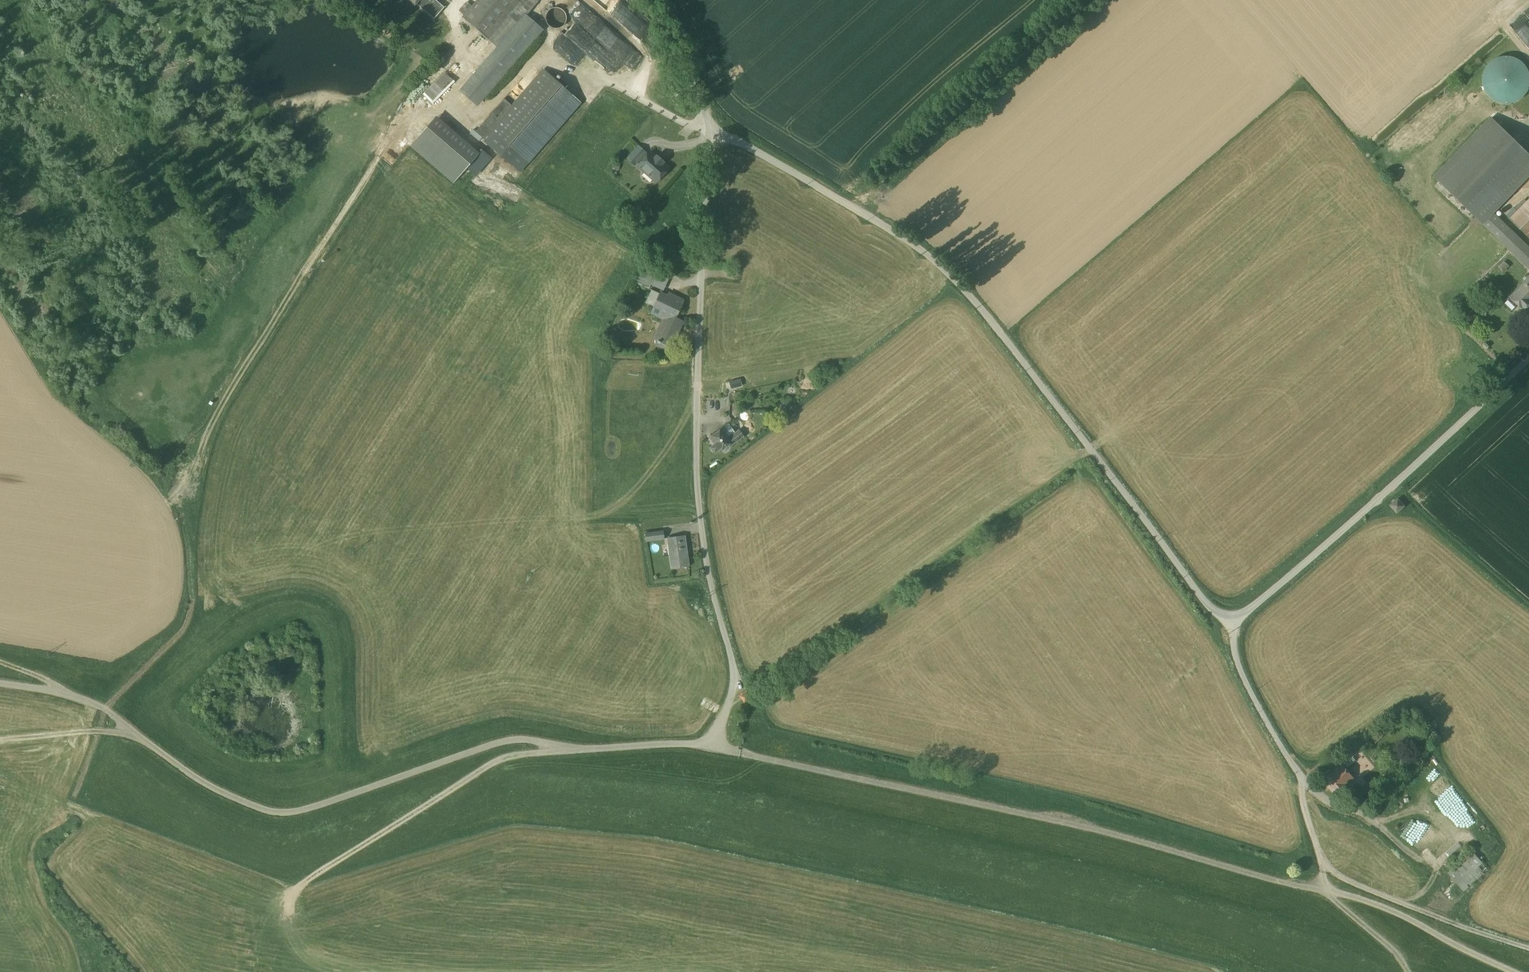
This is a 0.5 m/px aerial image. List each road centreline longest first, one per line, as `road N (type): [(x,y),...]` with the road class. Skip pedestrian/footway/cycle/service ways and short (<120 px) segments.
road 1 (unclassified): [(710,126),(698,304),(697,490),(708,576),(735,675),(711,744),(571,750),(498,742),(317,807),(279,813),(204,783),(91,702),(0,683)]
road 2 (track): [(711,744),(1105,832),(1350,896),(1515,971)]
road 3 (unclassified): [(1232,623),(1206,602),(959,282),(922,249),(710,126)]
road 4 (unclassified): [(1528,359),(1232,623)]
road 5 (track): [(571,750),(507,756),(305,886)]
road 6 (unclassified): [(1232,623),(1250,693),(1302,781),(1320,860)]
road 7 (track): [(195,585),(183,630),(102,713),(72,800)]
road 8 (unclassified): [(710,126),(666,17),(650,0)]
road 9 (track): [(381,154),(297,266)]
road 10 (track): [(138,736),(0,740)]

